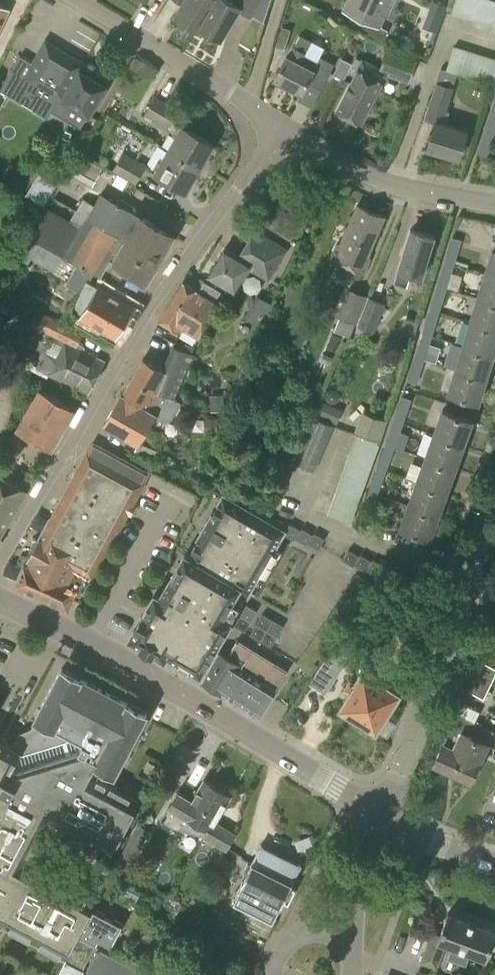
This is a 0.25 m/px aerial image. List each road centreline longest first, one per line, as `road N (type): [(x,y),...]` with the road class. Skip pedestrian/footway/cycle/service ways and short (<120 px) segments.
road 1 (residential): [(0,562),(150,308),(280,124)]
road 2 (tertiary): [(386,815),(176,688),(0,602)]
road 3 (residential): [(386,815),(494,493)]
road 4 (residential): [(280,124),(77,0)]
road 5 (residential): [(494,204),(375,180),(280,124)]
road 6 (tertiary): [(494,867),(386,815)]

